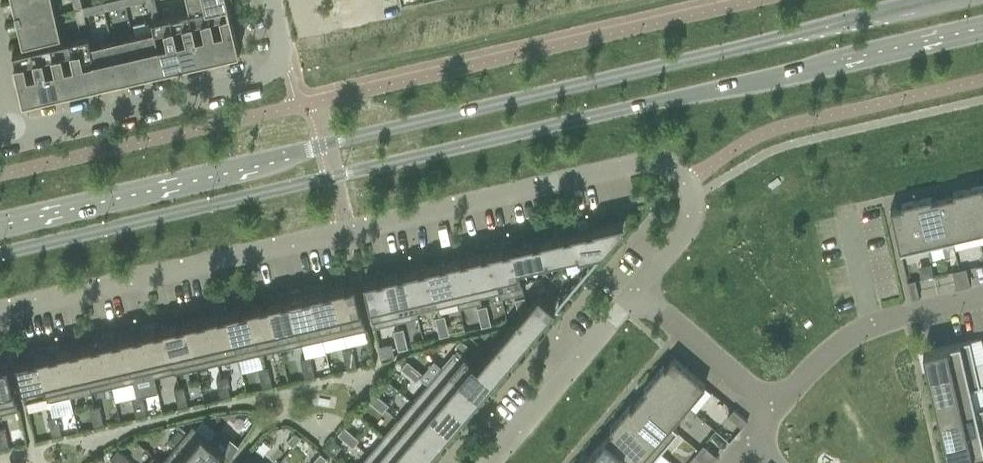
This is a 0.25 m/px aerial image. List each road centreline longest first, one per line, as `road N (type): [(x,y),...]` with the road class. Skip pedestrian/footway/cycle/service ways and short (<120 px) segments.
road 1 (secondary): [(0,255),(982,28)]
road 2 (secondary): [(950,0),(0,223)]
road 3 (residential): [(636,290),(690,225),(694,203),(686,182),(654,162),(0,316)]
road 4 (residential): [(277,29),(284,60),(257,79),(13,135)]
road 5 (residential): [(775,409),(844,338),(982,297)]
road 6 (residential): [(491,462),(636,290)]
road 7 (residential): [(636,290),(775,409)]

